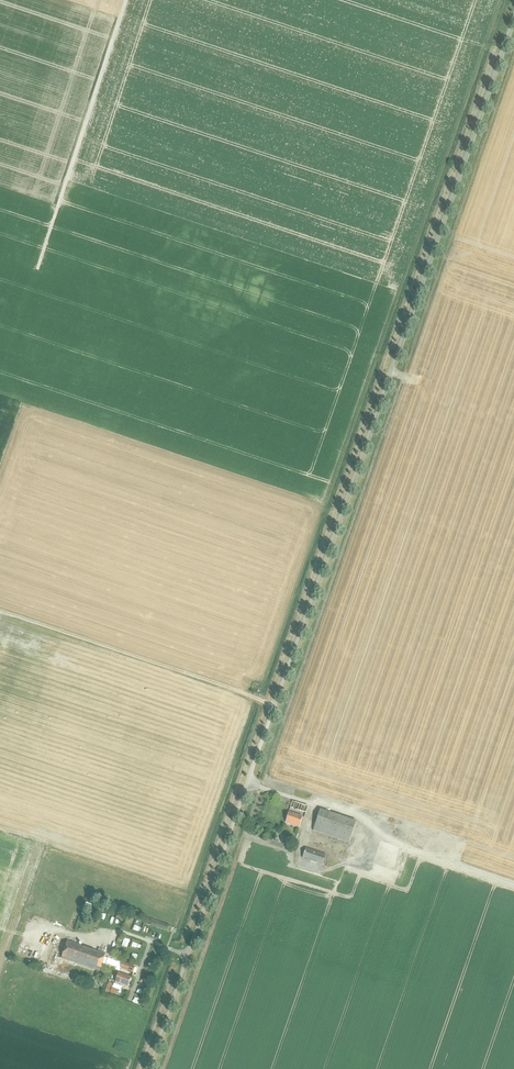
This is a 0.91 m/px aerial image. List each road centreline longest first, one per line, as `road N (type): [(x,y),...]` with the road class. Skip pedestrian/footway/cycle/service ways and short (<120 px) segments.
road 1 (unclassified): [(148,1068),(513,14)]
road 2 (track): [(0,612),(275,705)]

